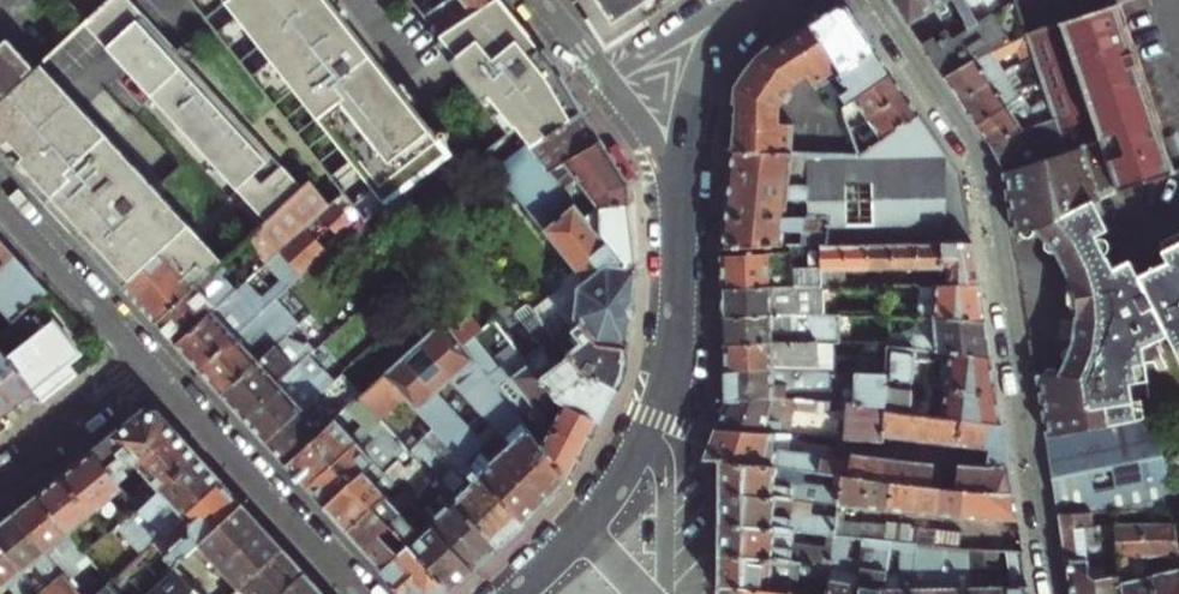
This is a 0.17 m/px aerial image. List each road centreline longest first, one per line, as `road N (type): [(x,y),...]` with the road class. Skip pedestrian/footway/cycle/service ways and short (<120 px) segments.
road 1 (residential): [(1057,593),(988,178),(867,0)]
road 2 (tertiary): [(594,529),(651,457),(663,418),(681,180)]
road 3 (residential): [(143,359),(358,593)]
road 4 (residential): [(0,201),(143,359)]
road 5 (tertiary): [(681,180),(698,85),(722,37),(755,0)]
road 6 (residential): [(0,479),(143,359)]
road 7 (residential): [(747,0),(604,85)]
road 8 (residential): [(681,180),(604,85)]

